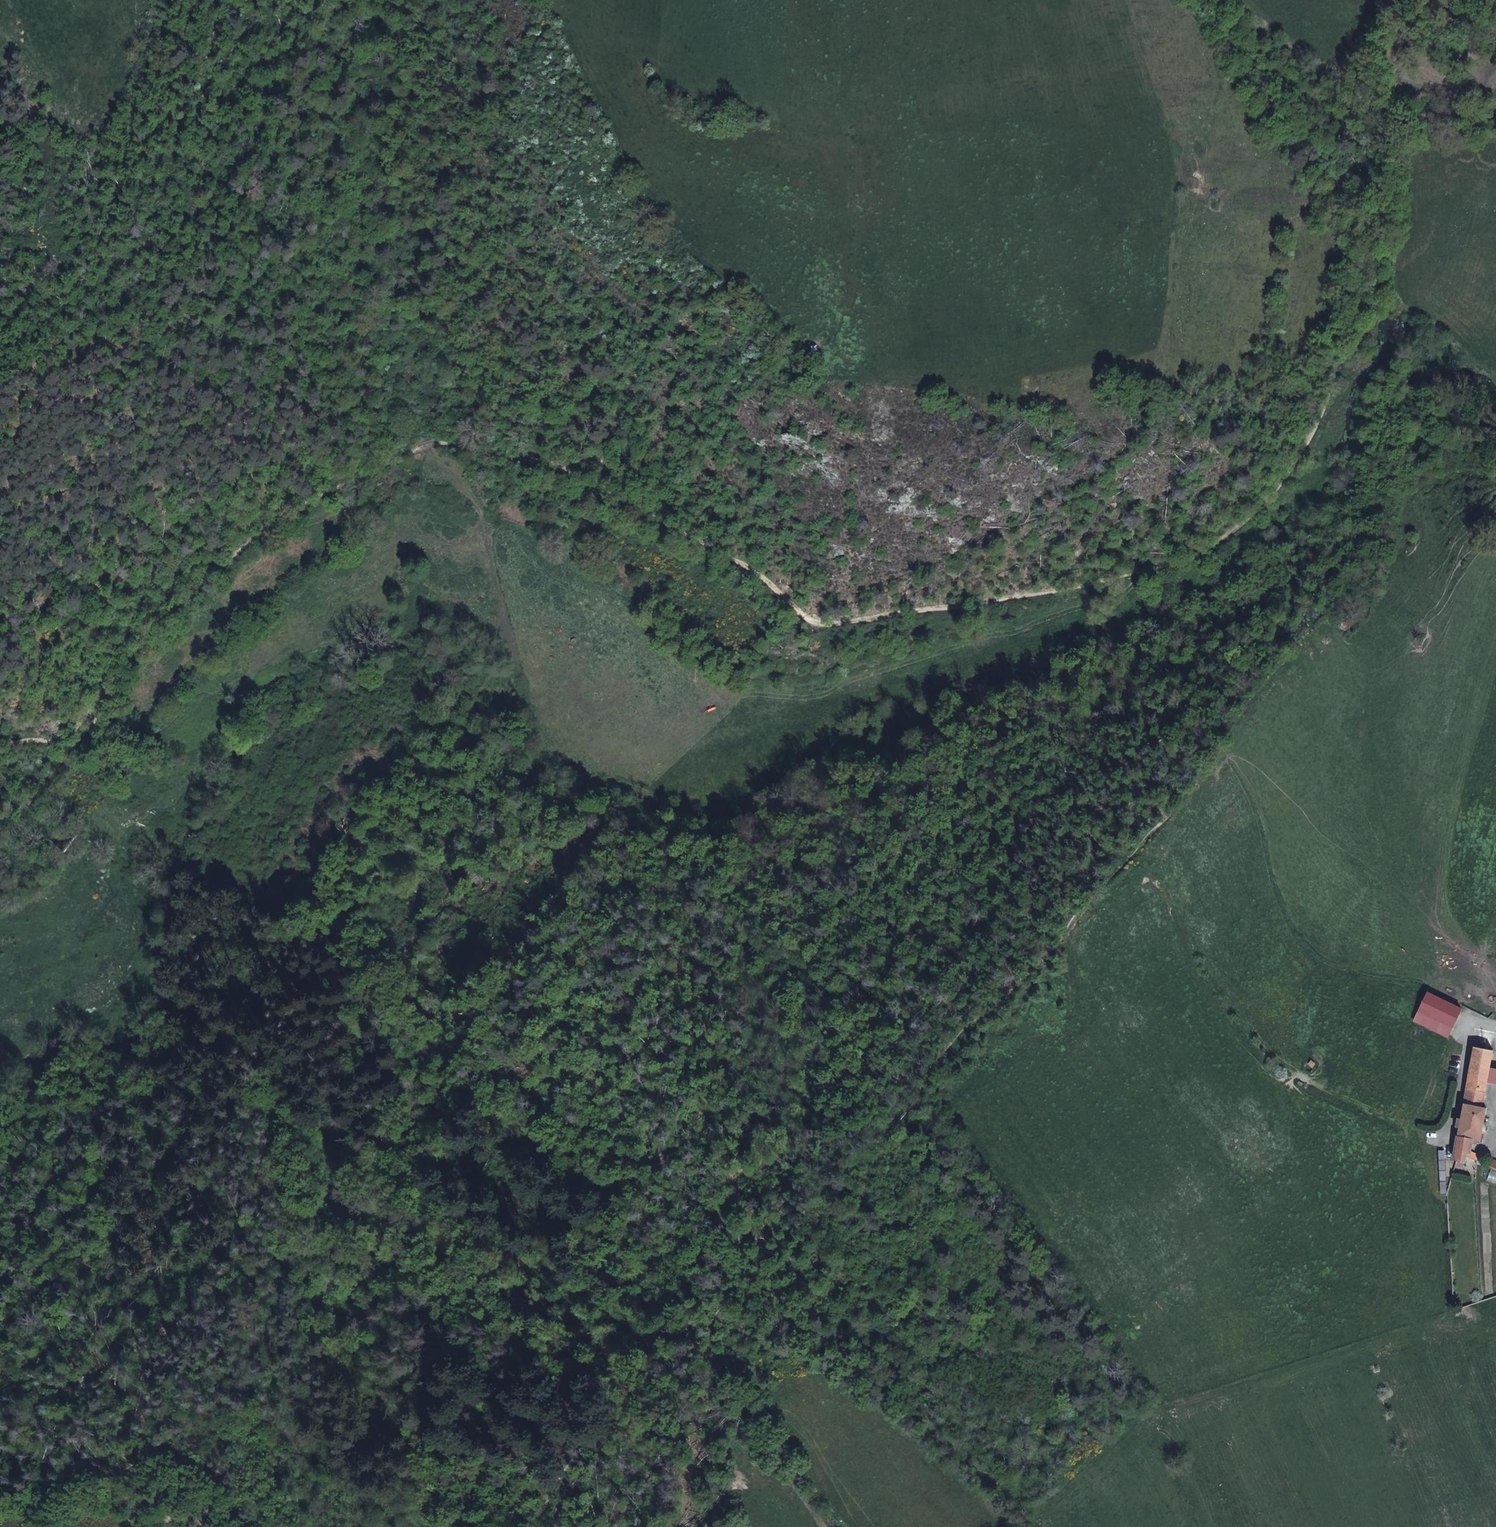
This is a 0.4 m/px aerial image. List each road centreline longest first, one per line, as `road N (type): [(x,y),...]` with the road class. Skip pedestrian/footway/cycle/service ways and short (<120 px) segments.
road 1 (track): [(529,1526),(550,1482),(635,1404),(671,1347)]

